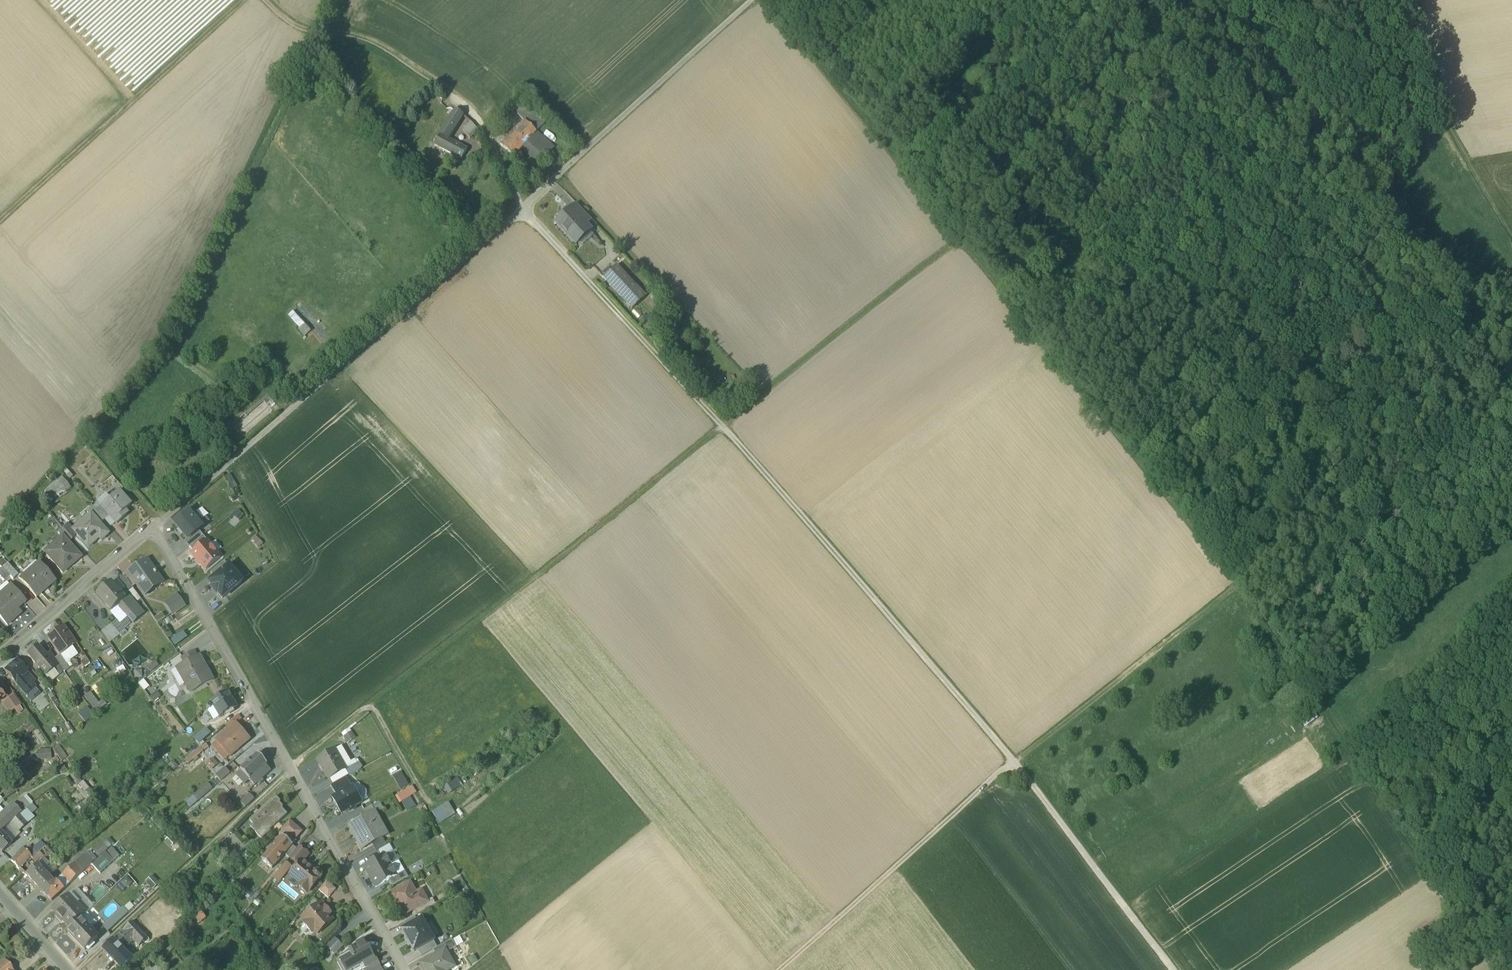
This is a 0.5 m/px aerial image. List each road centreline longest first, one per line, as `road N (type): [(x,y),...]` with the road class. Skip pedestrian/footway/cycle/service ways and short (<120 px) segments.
road 1 (track): [(762,0),(1222,553),(1504,969)]
road 2 (track): [(1176,969),(1036,785),(621,315)]
road 3 (residential): [(0,657),(151,526),(402,969)]
road 4 (track): [(717,420),(363,709)]
road 5 (track): [(240,0),(0,219)]
road 6 (track): [(1013,763),(779,969)]
road 7 (track): [(961,232),(722,426)]
road 8 (track): [(522,205),(749,0)]
road 9 (track): [(1013,763),(1229,590),(1233,571)]
road 10 (track): [(1511,229),(1451,124),(1406,0)]
road 11 (track): [(463,104),(380,44),(293,24),(265,0)]
road 12 (track): [(430,802),(373,709),(288,766)]

